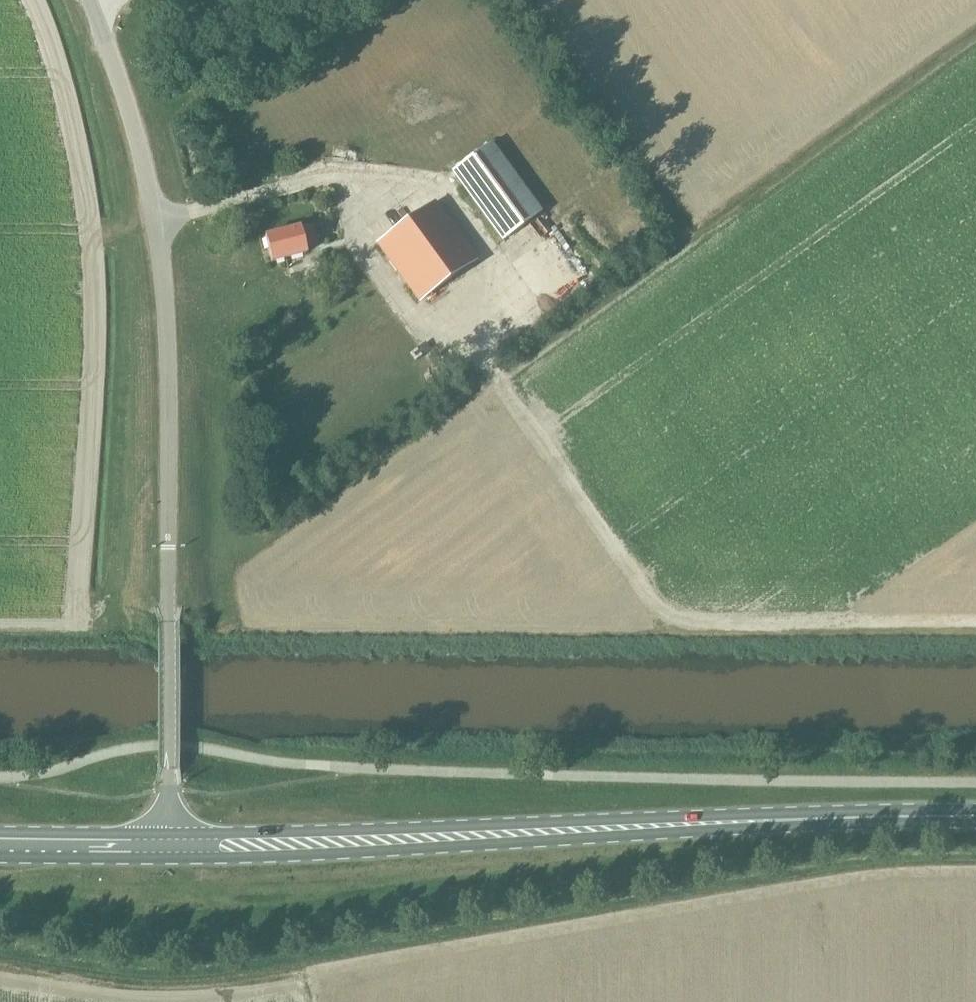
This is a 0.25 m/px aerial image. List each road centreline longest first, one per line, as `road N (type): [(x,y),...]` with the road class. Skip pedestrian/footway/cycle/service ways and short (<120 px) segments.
road 1 (unclassified): [(168,833),(164,295),(141,157),(89,0)]
road 2 (secondary): [(783,820),(771,813),(168,833)]
road 3 (secondary): [(169,858),(538,842),(783,820)]
road 4 (secondary): [(783,820),(975,815)]
road 5 (secondary): [(0,857),(169,858)]
road 6 (secondary): [(168,833),(0,832)]

